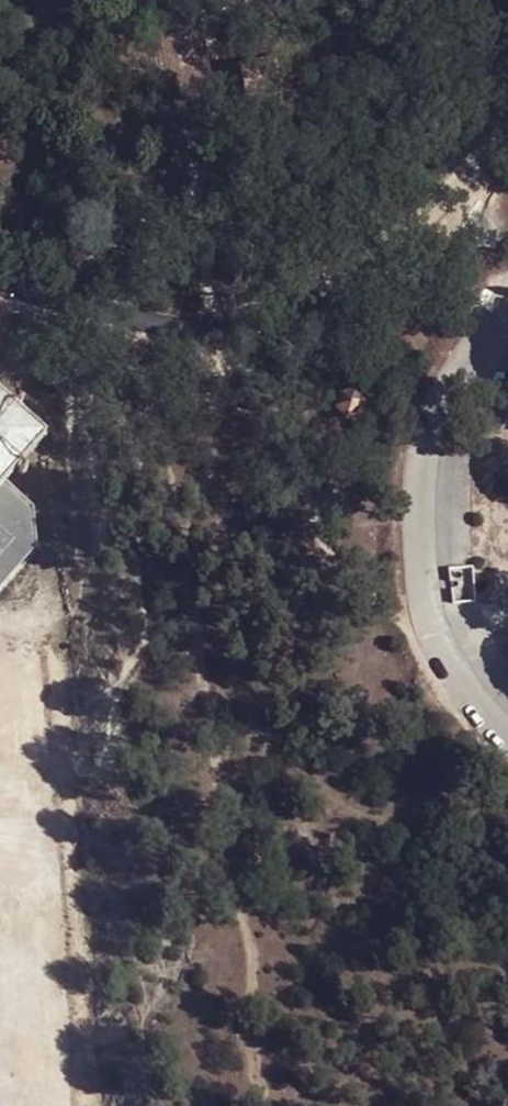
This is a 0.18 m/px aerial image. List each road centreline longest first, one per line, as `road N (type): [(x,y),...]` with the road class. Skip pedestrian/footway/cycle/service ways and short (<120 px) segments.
road 1 (unclassified): [(507,733),(448,662),(424,603),(420,545),(437,419),(507,302)]

